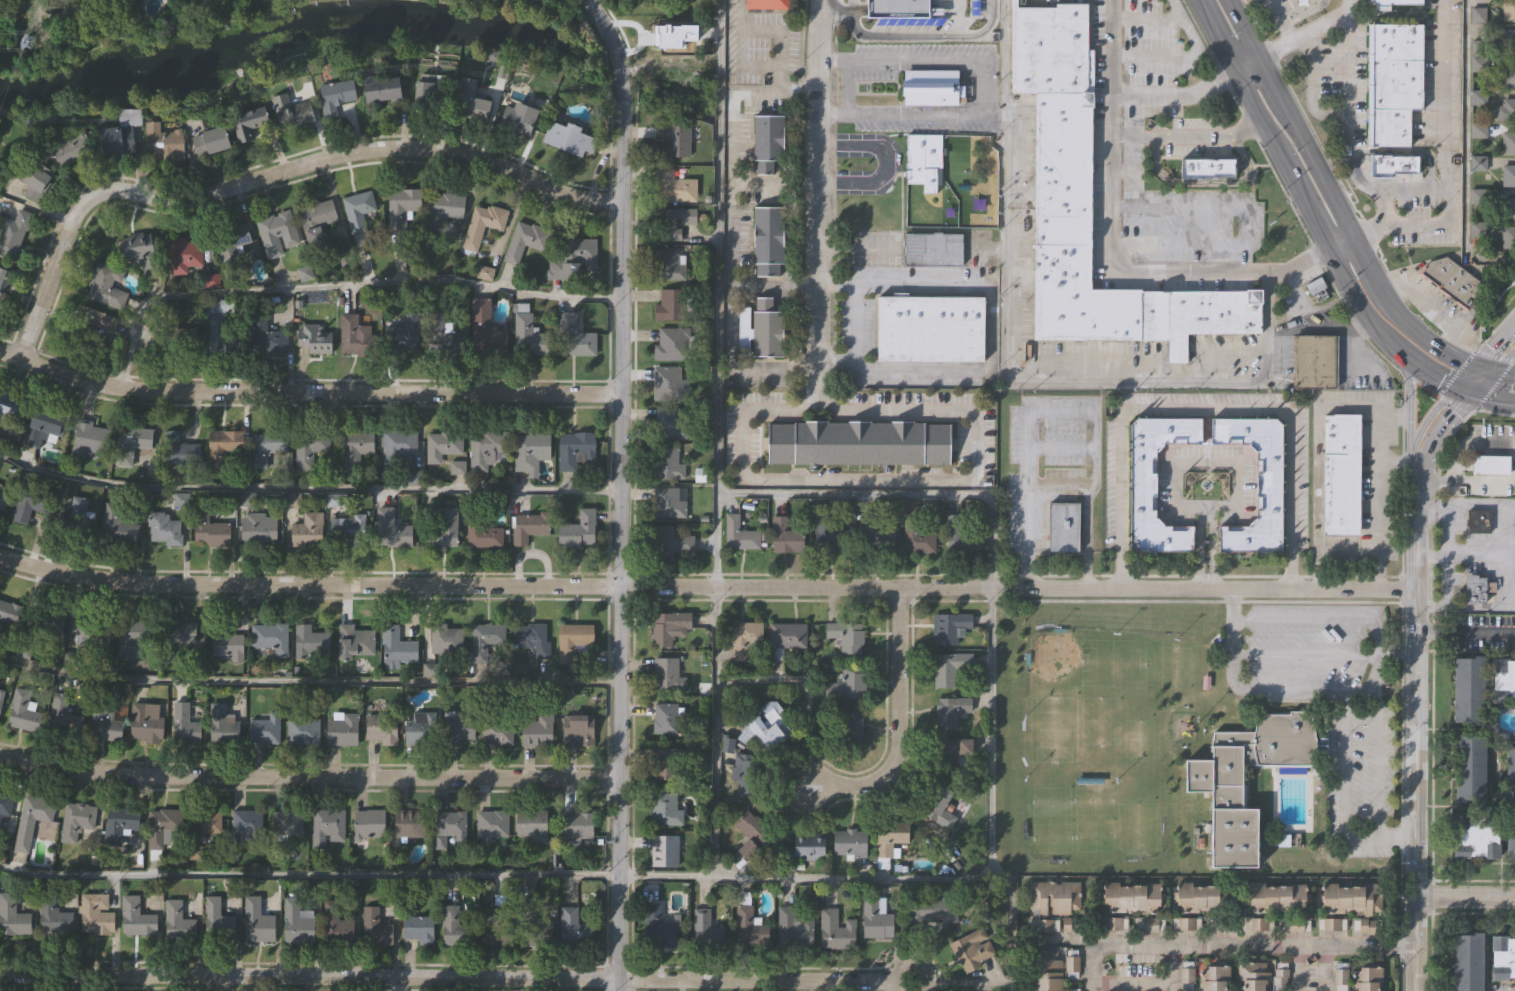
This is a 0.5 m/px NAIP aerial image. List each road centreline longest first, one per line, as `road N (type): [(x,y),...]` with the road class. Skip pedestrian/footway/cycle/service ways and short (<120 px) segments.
road 1 (residential): [(1414,588),(150,580),(57,569),(0,552)]
road 2 (residential): [(617,990),(621,80),(618,52),(589,0)]
road 3 (residential): [(914,980),(0,973)]
road 4 (residential): [(624,201),(567,195),(435,147),(356,151),(185,199),(109,190),(74,217),(22,358)]
road 5 (residential): [(623,392),(159,390),(77,376),(0,351)]
road 6 (residential): [(617,776),(112,772),(0,755)]
road 7 (tertiary): [(1412,990),(1416,491)]
road 8 (secondary): [(1198,0),(1320,235),(1370,312),(1403,353),(1454,389)]
road 9 (secondary): [(1453,353),(1391,297),(1234,0)]
road 10 (residential): [(813,386),(822,0)]
road 11 (residential): [(1092,990),(1092,947),(1412,948)]
road 12 (residential): [(895,587),(892,756),(871,775),(810,785)]
road 13 (secondary): [(1386,335),(1409,388),(1410,458)]

